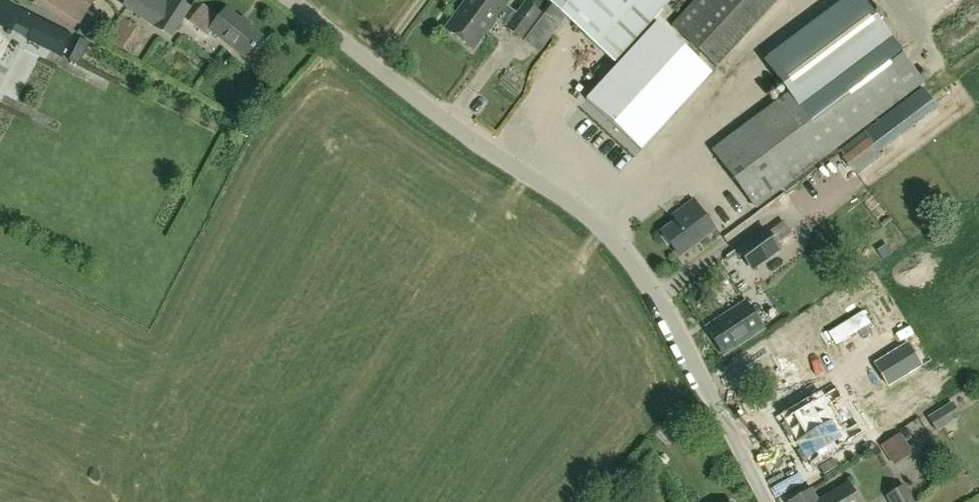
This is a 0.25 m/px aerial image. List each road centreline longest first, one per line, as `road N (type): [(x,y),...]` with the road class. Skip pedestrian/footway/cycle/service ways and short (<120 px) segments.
road 1 (tertiary): [(764,501),(661,300),(605,229),(289,0)]

